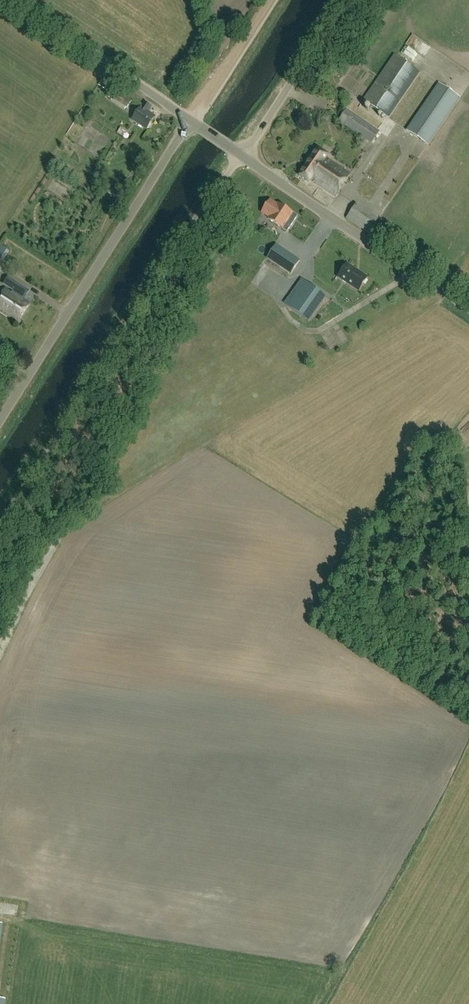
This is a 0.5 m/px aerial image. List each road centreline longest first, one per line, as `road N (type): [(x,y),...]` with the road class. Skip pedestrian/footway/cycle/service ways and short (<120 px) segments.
road 1 (unclassified): [(0,420),(188,121)]
road 2 (unclassified): [(468,307),(244,157)]
road 3 (unclassified): [(188,121),(9,0)]
road 4 (unclassified): [(244,157),(345,0)]
road 5 (track): [(268,0),(188,121)]

